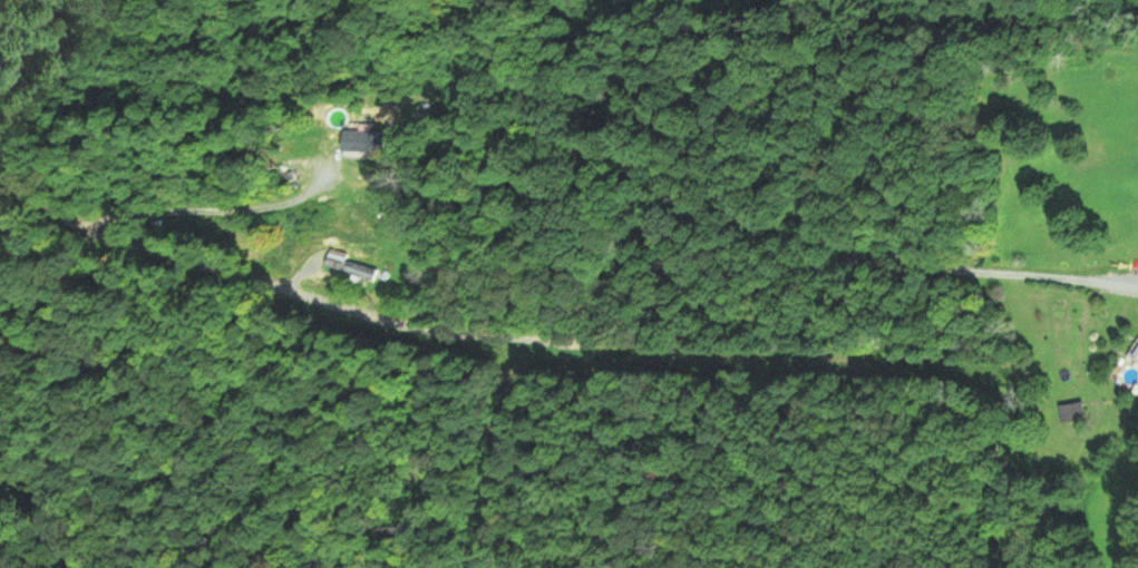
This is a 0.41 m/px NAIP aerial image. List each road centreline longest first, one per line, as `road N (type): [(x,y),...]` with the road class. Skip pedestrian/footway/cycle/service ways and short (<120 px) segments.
road 1 (residential): [(1137,421),(886,331),(370,368),(187,313),(0,219)]

